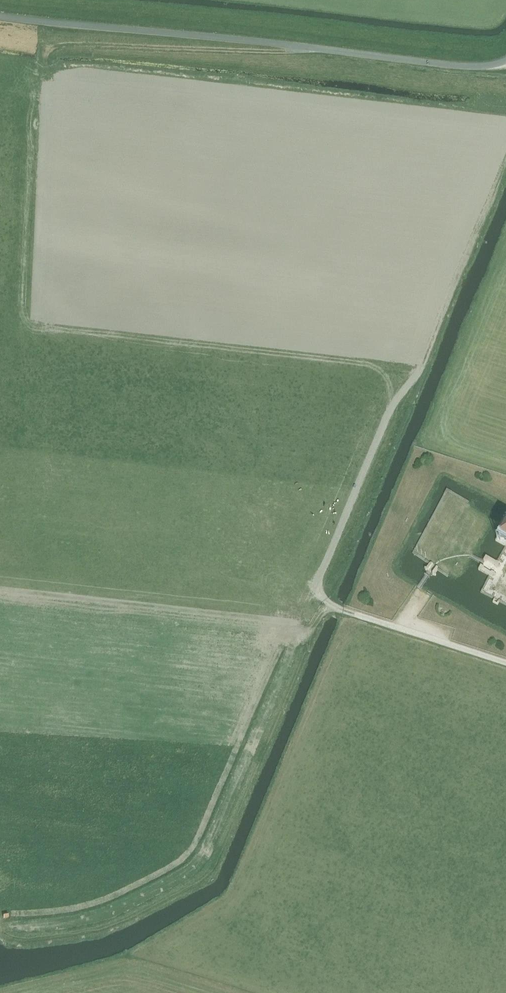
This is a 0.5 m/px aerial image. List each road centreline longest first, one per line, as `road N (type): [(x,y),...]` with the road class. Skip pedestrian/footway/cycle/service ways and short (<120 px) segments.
road 1 (unclassified): [(0,17),(465,67),(505,62)]
road 2 (track): [(31,76),(48,47),(281,55),(308,49)]
road 3 (track): [(360,516),(327,605),(241,582)]
road 4 (unclassified): [(505,661),(360,615)]

